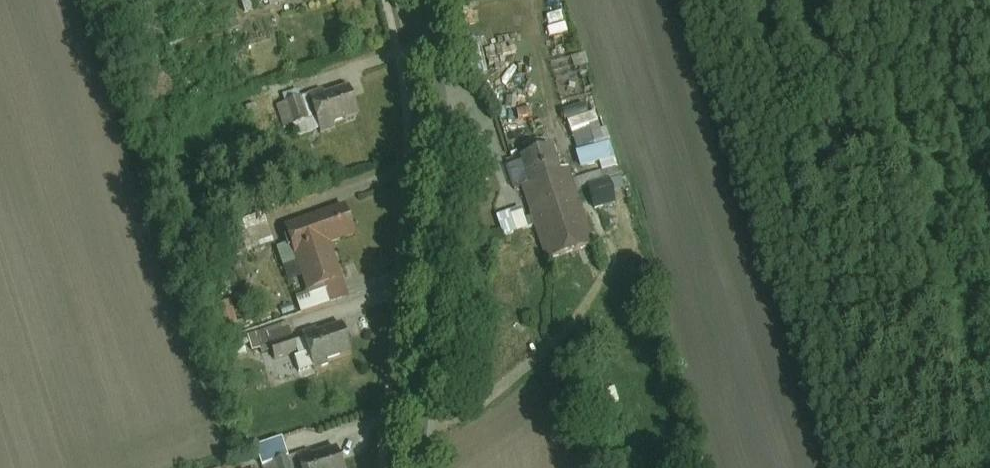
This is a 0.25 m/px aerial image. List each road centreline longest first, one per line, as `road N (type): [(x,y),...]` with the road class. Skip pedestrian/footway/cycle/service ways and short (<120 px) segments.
road 1 (tertiary): [(420,467),(441,190),(432,88),(411,0)]

